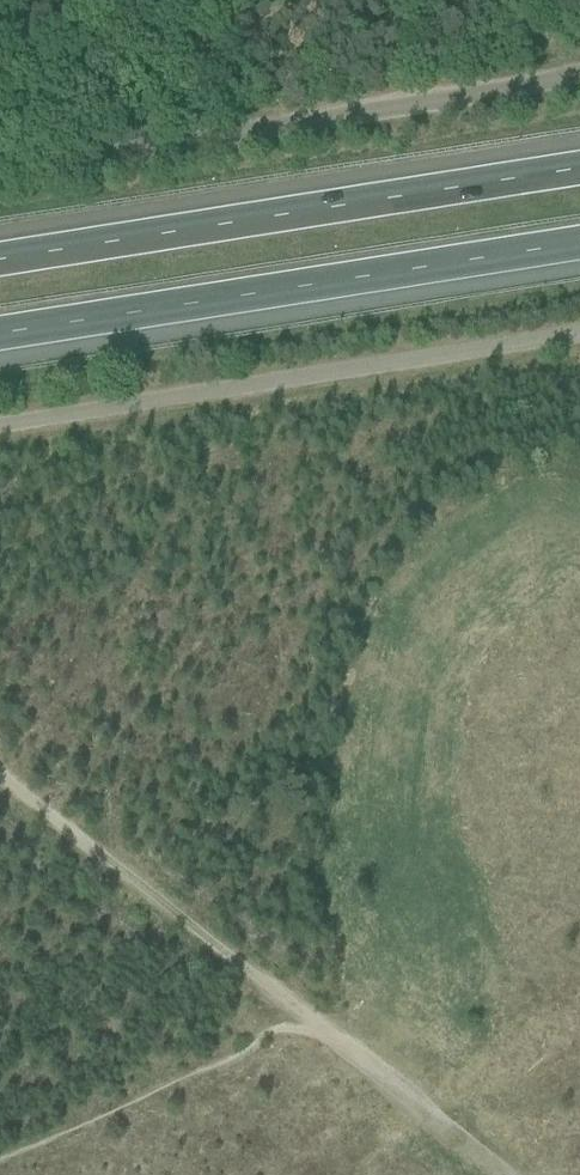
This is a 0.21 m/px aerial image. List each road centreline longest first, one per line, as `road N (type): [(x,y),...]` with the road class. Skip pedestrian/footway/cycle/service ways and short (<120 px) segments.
road 1 (unclassified): [(579,73),(0,170)]
road 2 (unclassified): [(0,422),(579,331)]
road 3 (motorway): [(0,333),(579,242)]
road 4 (motorway): [(579,168),(0,258)]
road 5 (track): [(0,778),(319,1035)]
road 6 (track): [(319,1035),(496,1174)]

